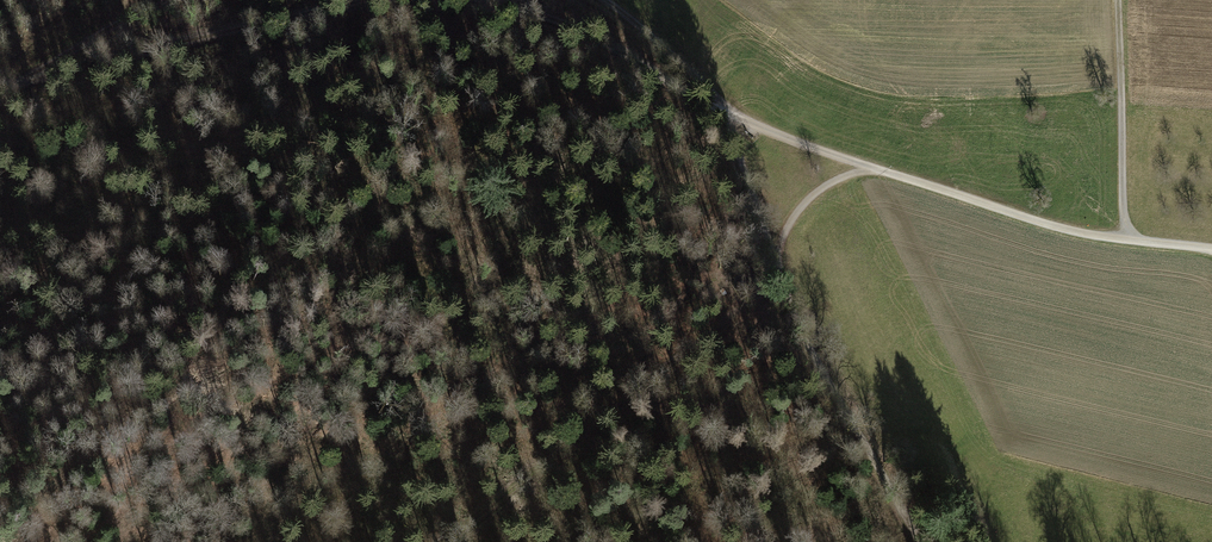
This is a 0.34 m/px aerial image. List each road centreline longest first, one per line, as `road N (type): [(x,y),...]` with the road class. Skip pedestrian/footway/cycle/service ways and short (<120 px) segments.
road 1 (track): [(872,169),(838,179),(805,202),(782,239),(776,274),(918,541)]
road 2 (track): [(495,0),(604,37),(731,114),(872,169)]
road 3 (track): [(0,88),(357,0)]
road 4 (track): [(601,0),(731,114),(776,274)]
road 5 (track): [(872,169),(1071,233),(1129,241)]
road 6 (track): [(1118,0),(1129,241)]
road 7 (track): [(15,85),(160,0)]

